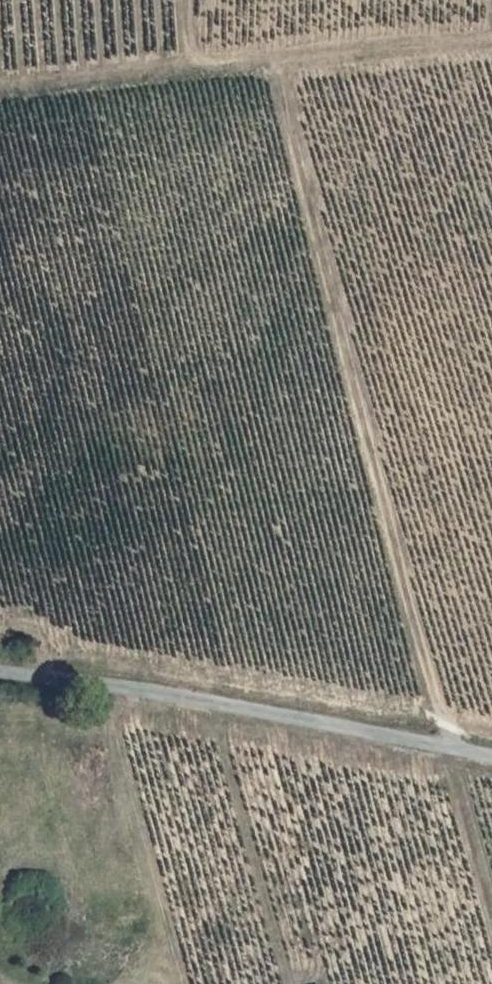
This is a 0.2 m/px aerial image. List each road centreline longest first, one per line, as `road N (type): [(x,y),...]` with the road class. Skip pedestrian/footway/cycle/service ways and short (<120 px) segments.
road 1 (track): [(276,58),(454,747)]
road 2 (unclassified): [(0,671),(84,679),(491,754)]
road 3 (track): [(187,0),(189,43),(212,61),(491,39)]

